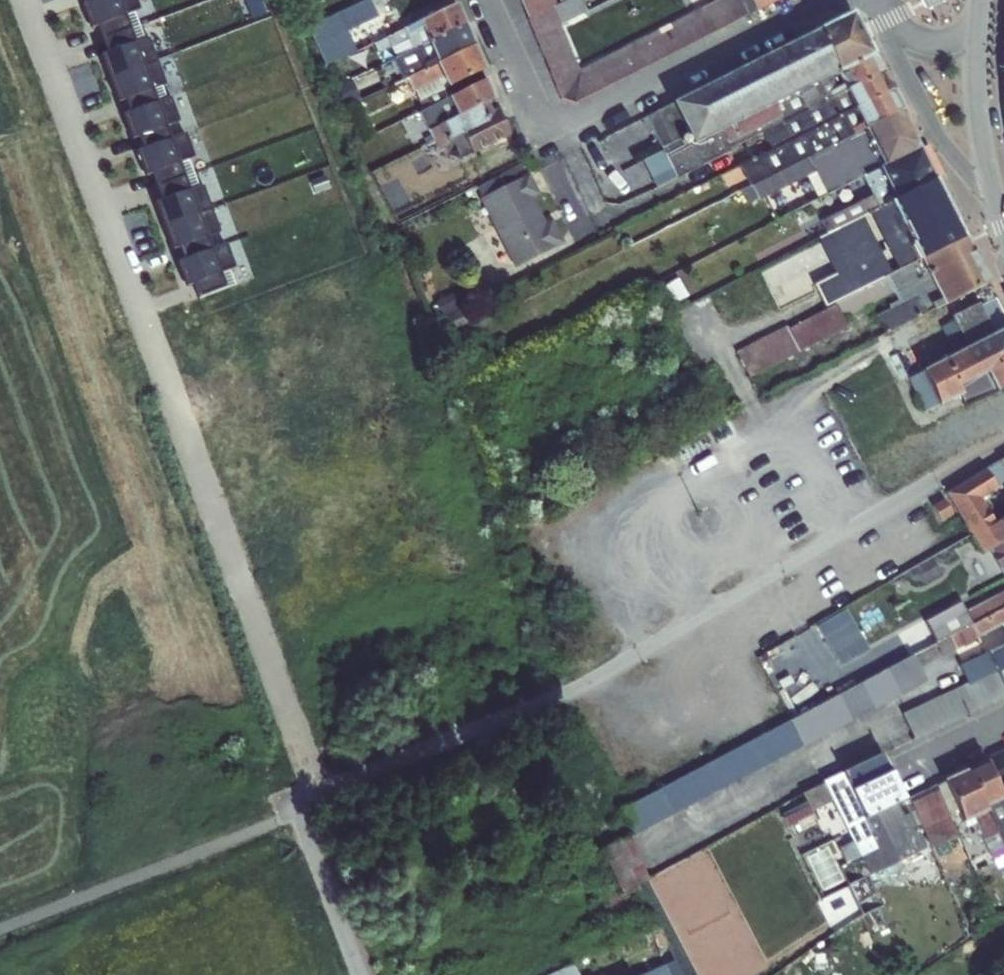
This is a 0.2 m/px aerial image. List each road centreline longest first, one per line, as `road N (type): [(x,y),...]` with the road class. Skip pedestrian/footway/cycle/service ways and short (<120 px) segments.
road 1 (residential): [(318,802),(221,504),(23,0)]
road 2 (residential): [(1003,445),(580,695),(318,802)]
road 3 (residential): [(823,0),(553,130),(492,0)]
road 4 (unclassified): [(0,928),(300,810)]
road 5 (tertiary): [(900,36),(894,48),(933,126),(993,193)]
road 6 (residential): [(300,810),(364,974)]
road 7 (tertiary): [(976,27),(977,121),(993,193)]

